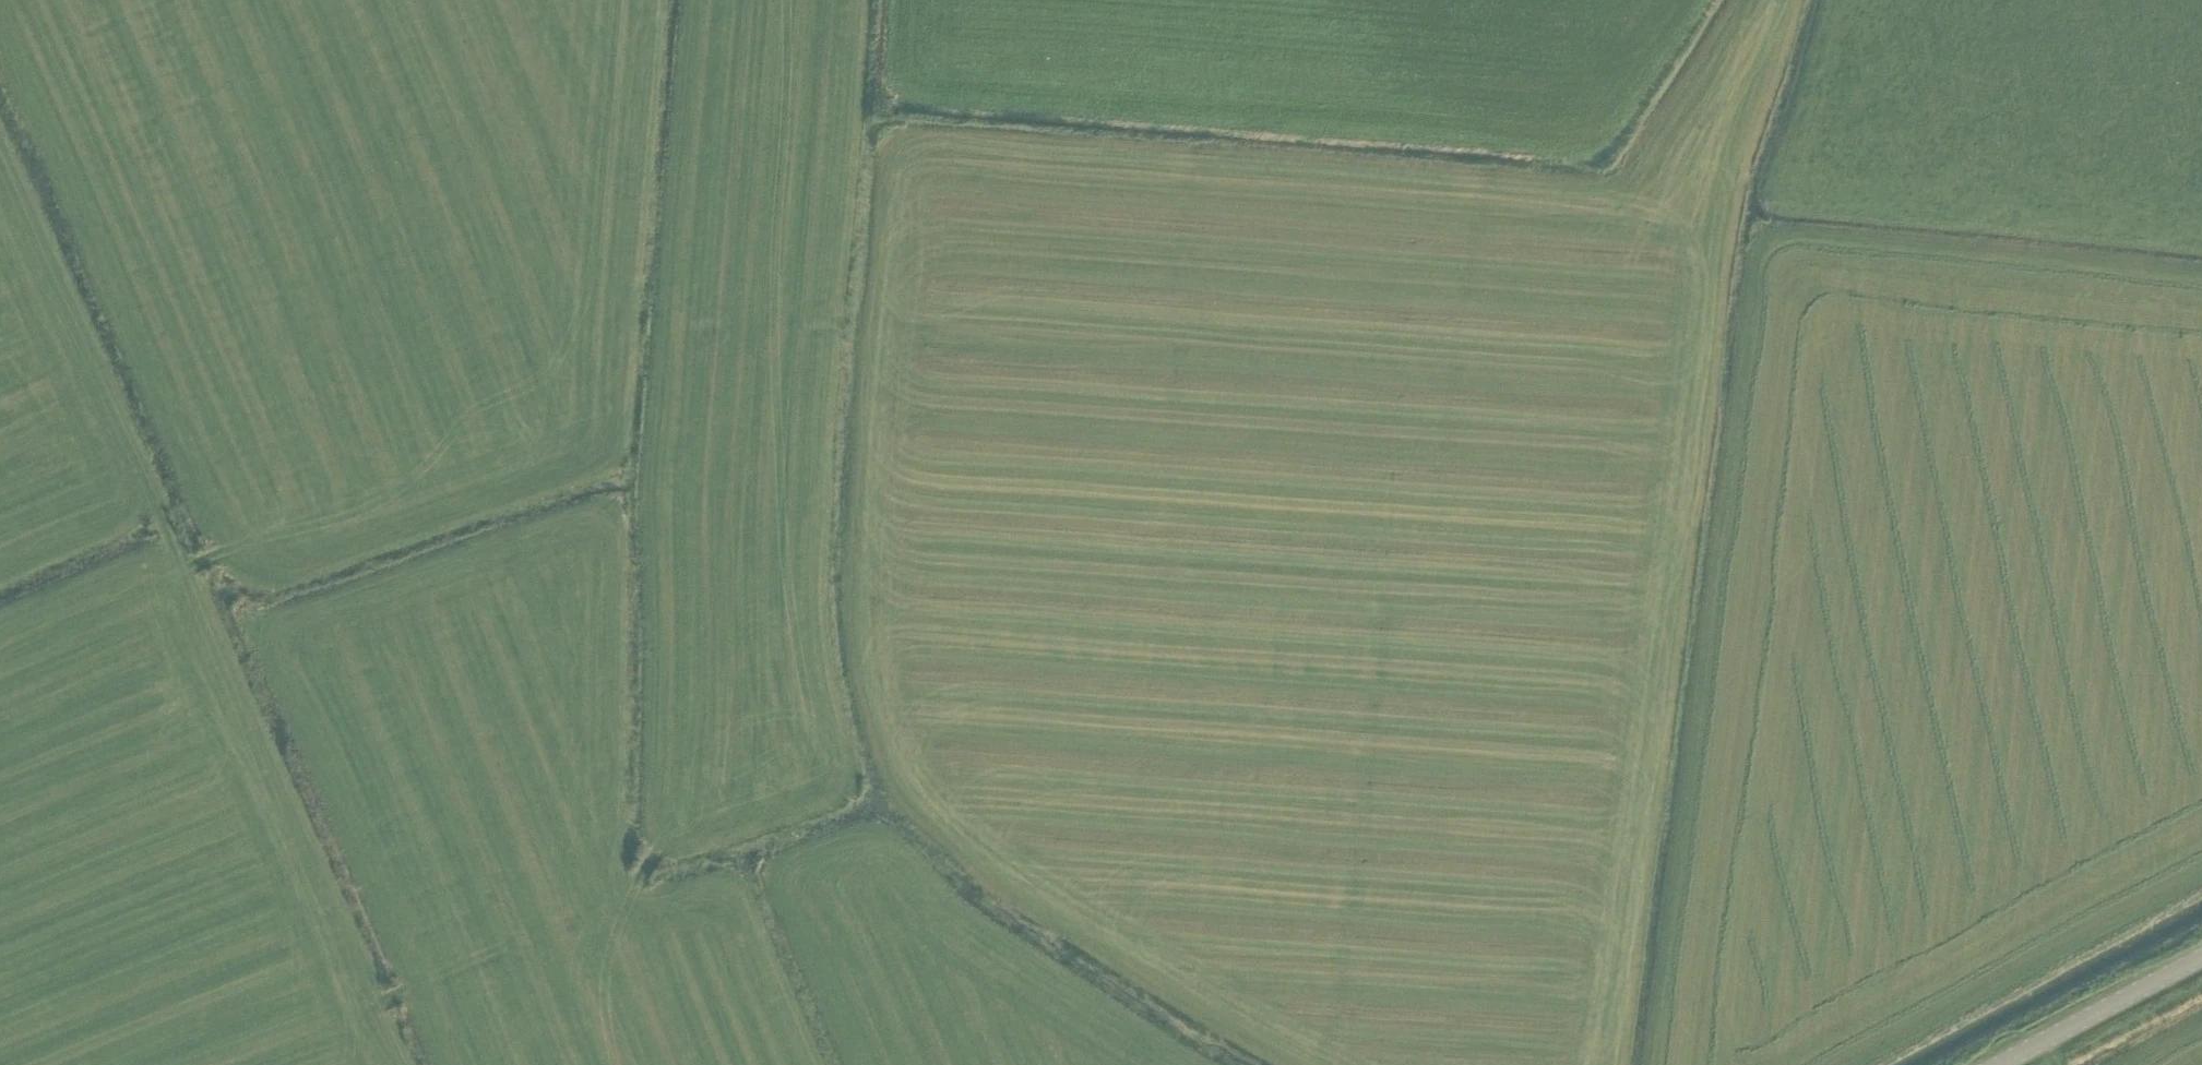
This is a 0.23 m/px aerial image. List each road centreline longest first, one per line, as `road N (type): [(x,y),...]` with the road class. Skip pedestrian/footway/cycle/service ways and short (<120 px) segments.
road 1 (tertiary): [(1998,1064),(2201,956)]

